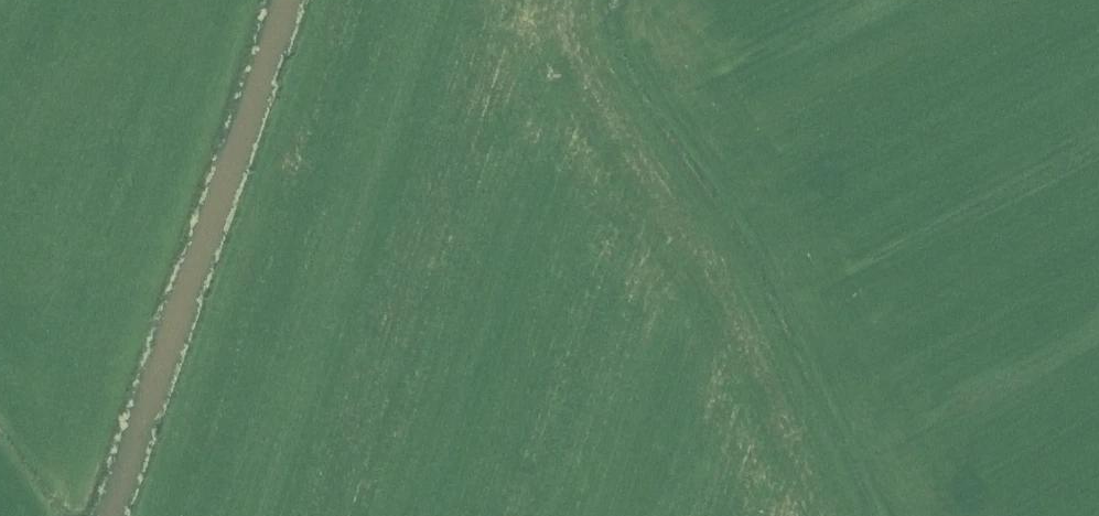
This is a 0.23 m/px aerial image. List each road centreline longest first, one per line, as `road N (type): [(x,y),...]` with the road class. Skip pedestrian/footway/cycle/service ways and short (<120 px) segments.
road 1 (track): [(333,0),(149,515)]

